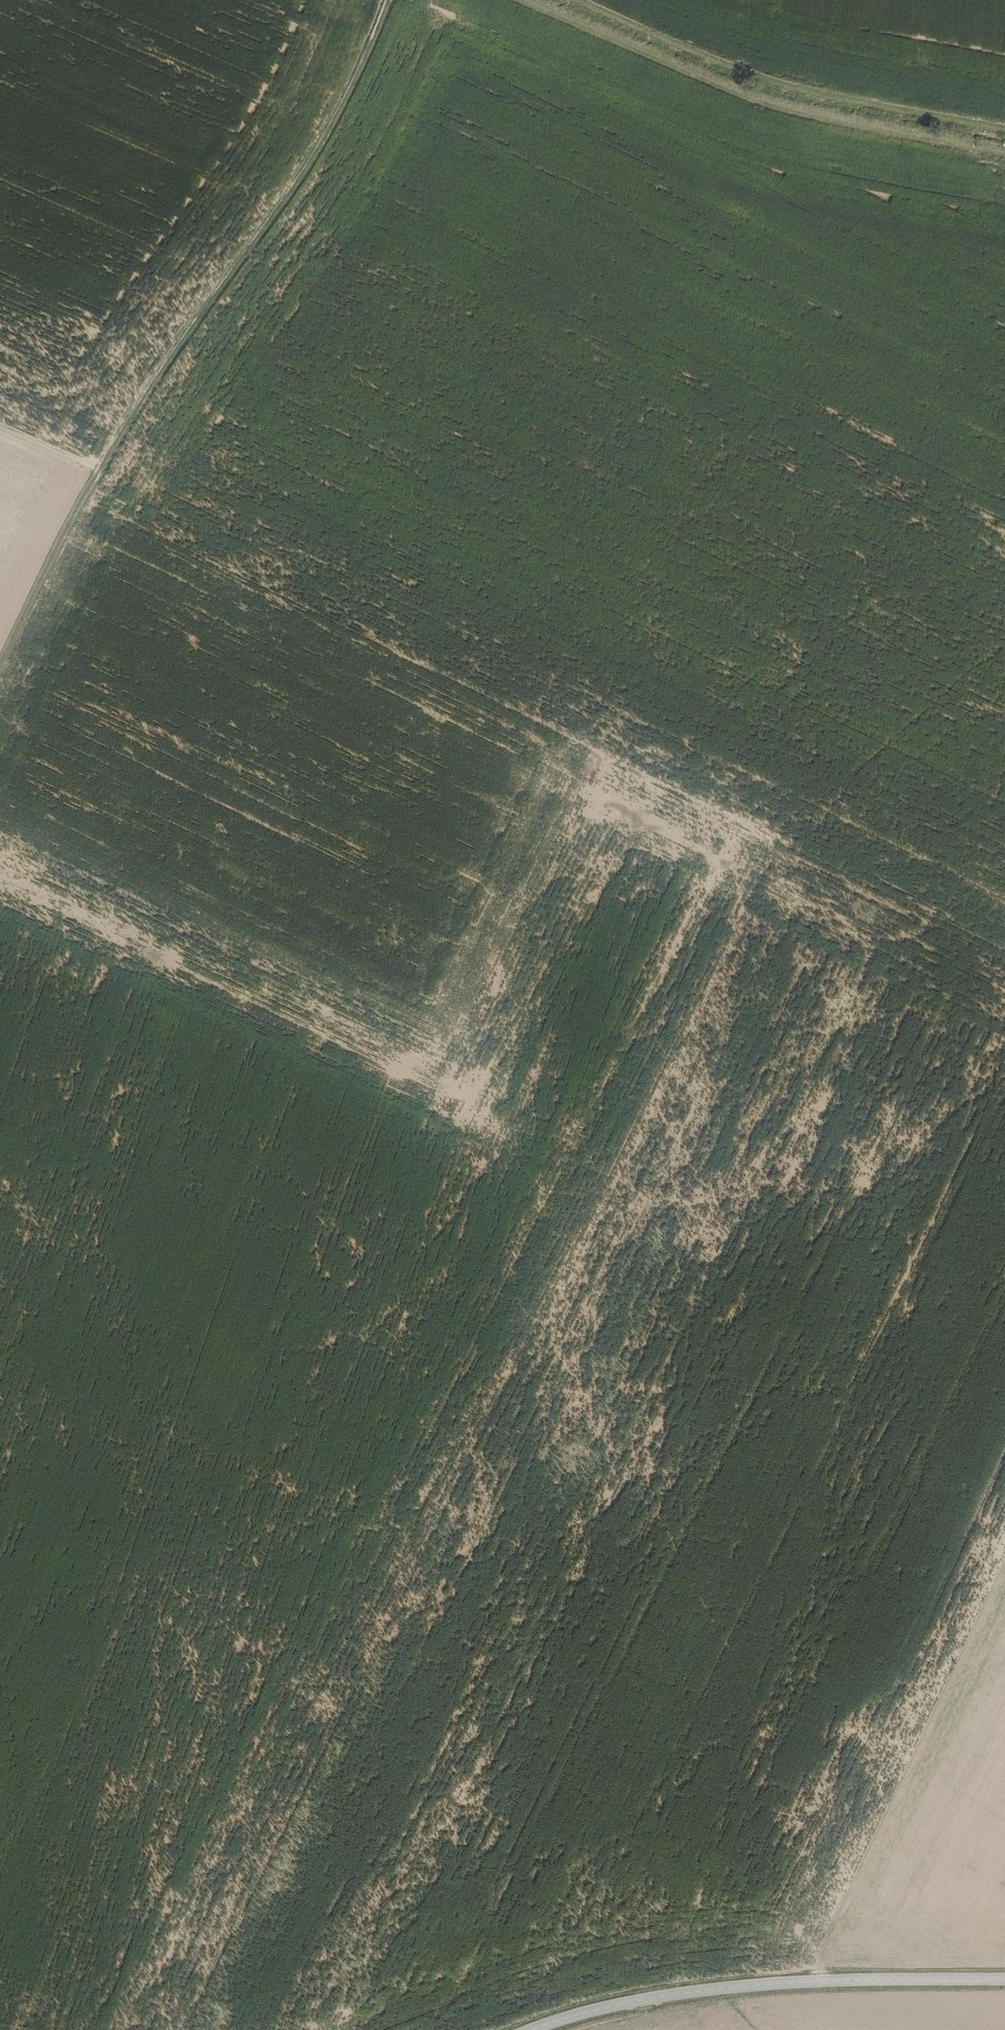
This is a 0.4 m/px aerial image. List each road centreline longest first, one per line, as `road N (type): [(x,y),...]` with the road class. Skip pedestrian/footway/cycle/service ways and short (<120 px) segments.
road 1 (track): [(0,673),(90,469),(283,203),(387,0)]
road 2 (tertiary): [(1004,1980),(713,1990),(536,2029)]

